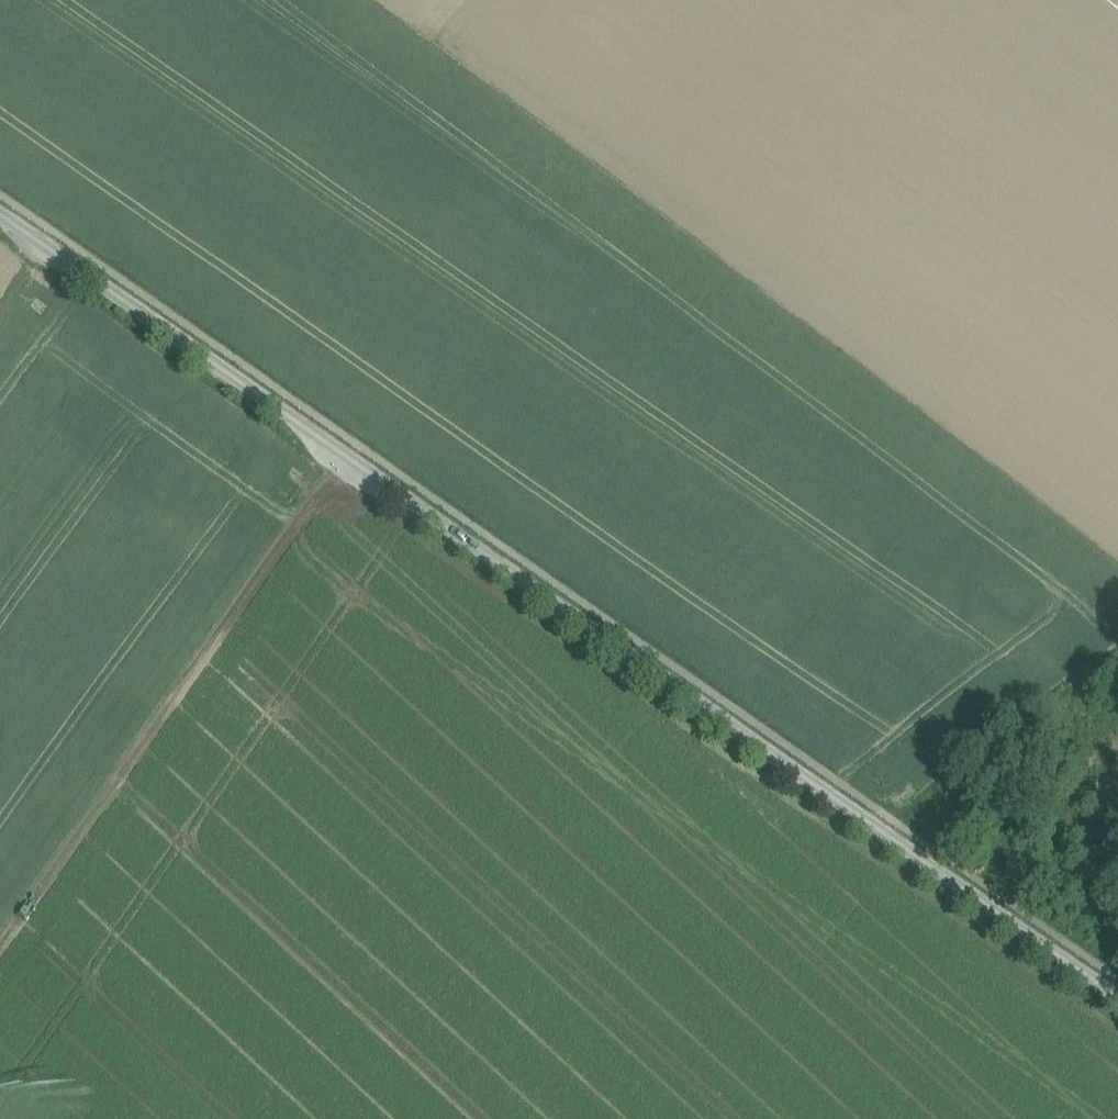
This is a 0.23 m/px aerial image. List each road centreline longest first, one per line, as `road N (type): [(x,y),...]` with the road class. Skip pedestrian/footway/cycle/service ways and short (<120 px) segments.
road 1 (unclassified): [(1117,996),(0,215)]

